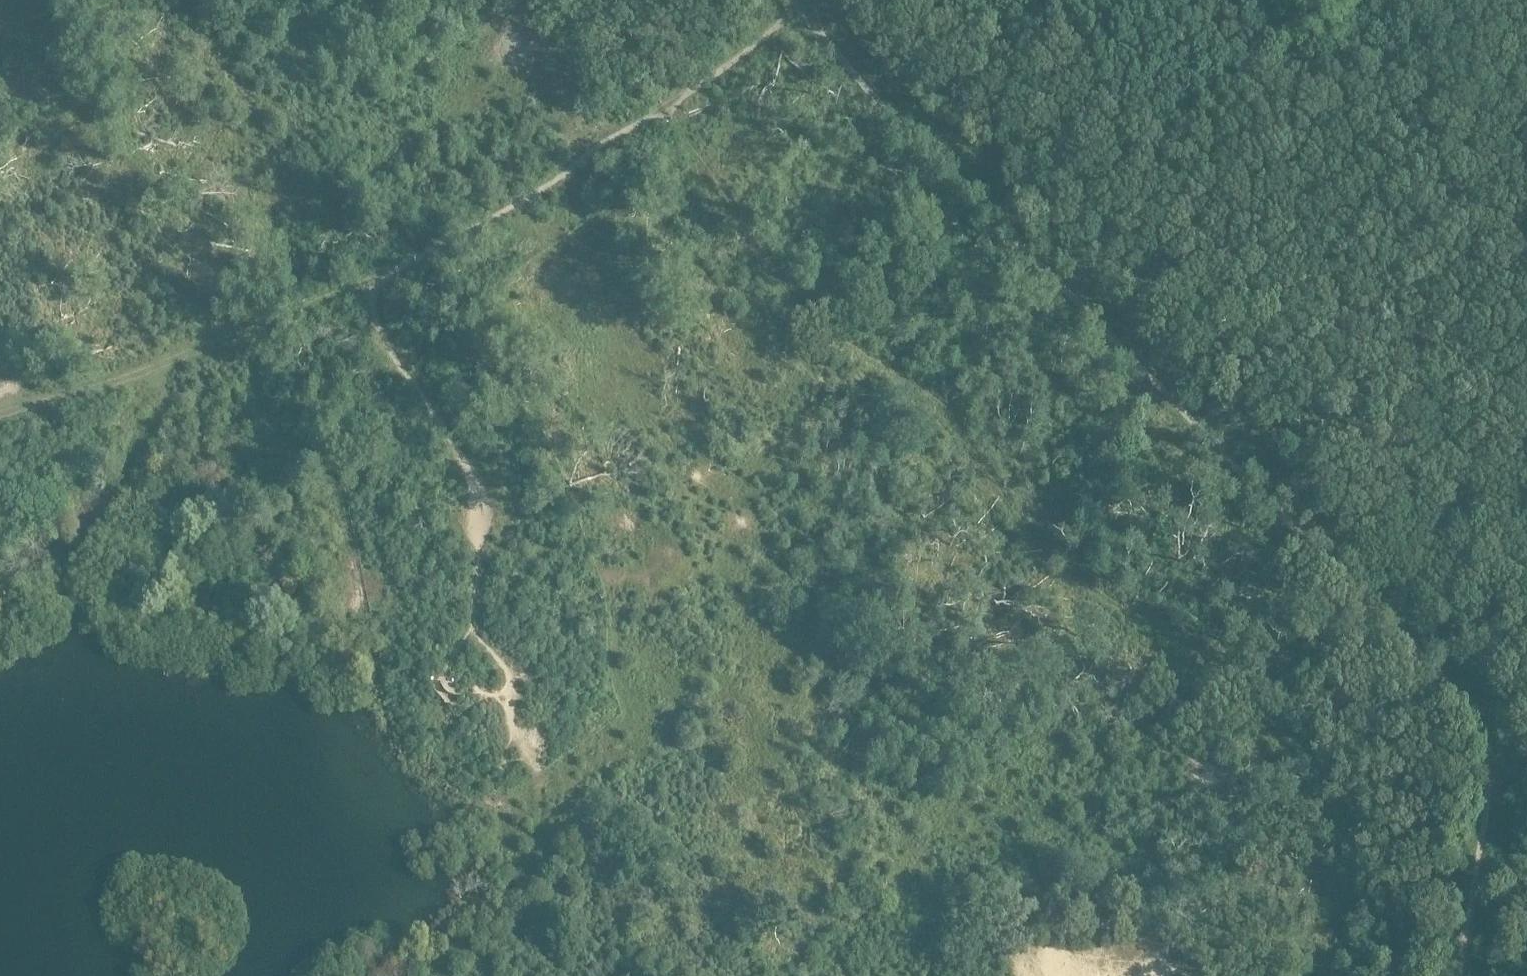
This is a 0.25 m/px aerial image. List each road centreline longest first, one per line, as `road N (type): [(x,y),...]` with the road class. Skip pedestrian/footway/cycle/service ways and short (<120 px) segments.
road 1 (track): [(386,273),(534,193),(802,9)]
road 2 (track): [(0,417),(256,330),(386,273)]

